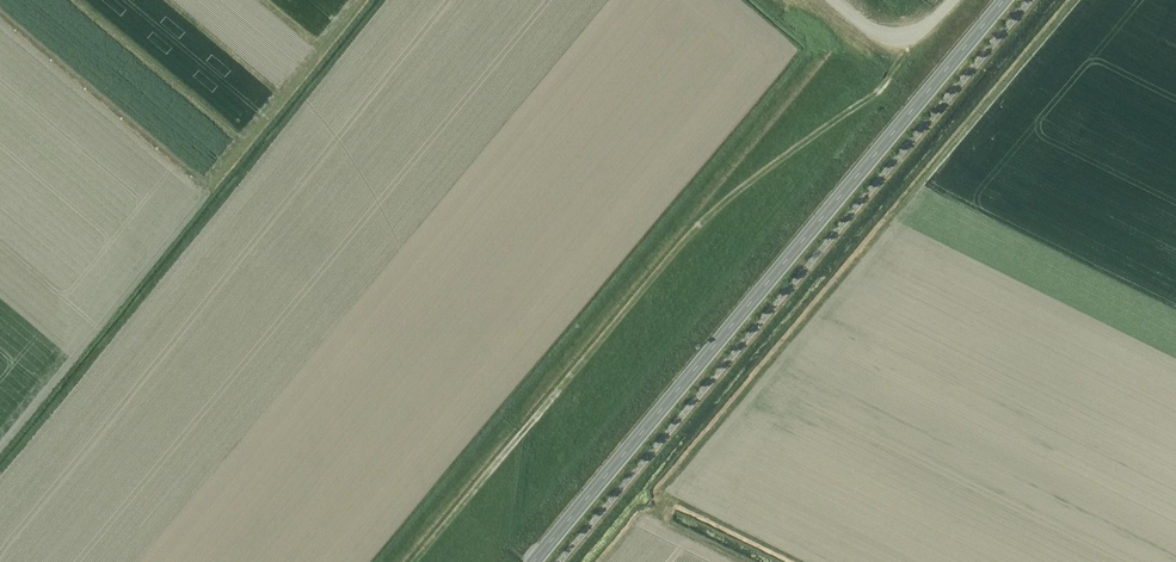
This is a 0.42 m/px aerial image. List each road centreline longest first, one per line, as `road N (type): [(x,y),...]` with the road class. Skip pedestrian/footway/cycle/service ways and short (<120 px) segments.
road 1 (track): [(920,32),(891,77),(693,231),(415,561)]
road 2 (primary): [(533,561),(1004,0)]
road 3 (unclassified): [(953,0),(920,32),(898,36),(866,26),(835,0)]

